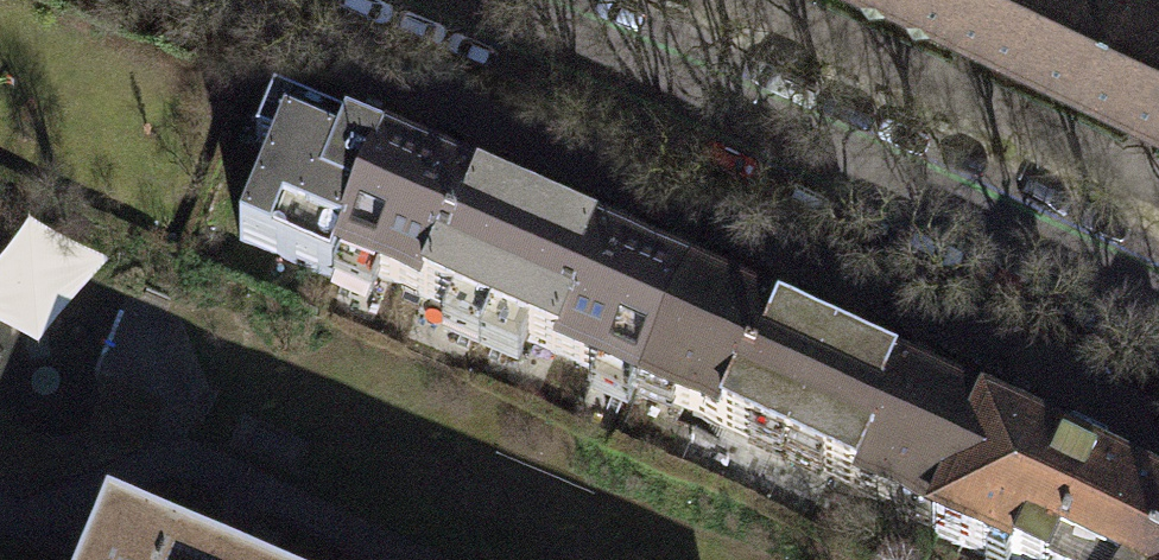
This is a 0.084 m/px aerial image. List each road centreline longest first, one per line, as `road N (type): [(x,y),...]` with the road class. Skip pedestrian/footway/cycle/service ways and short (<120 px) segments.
road 1 (residential): [(1158,320),(452,0)]

